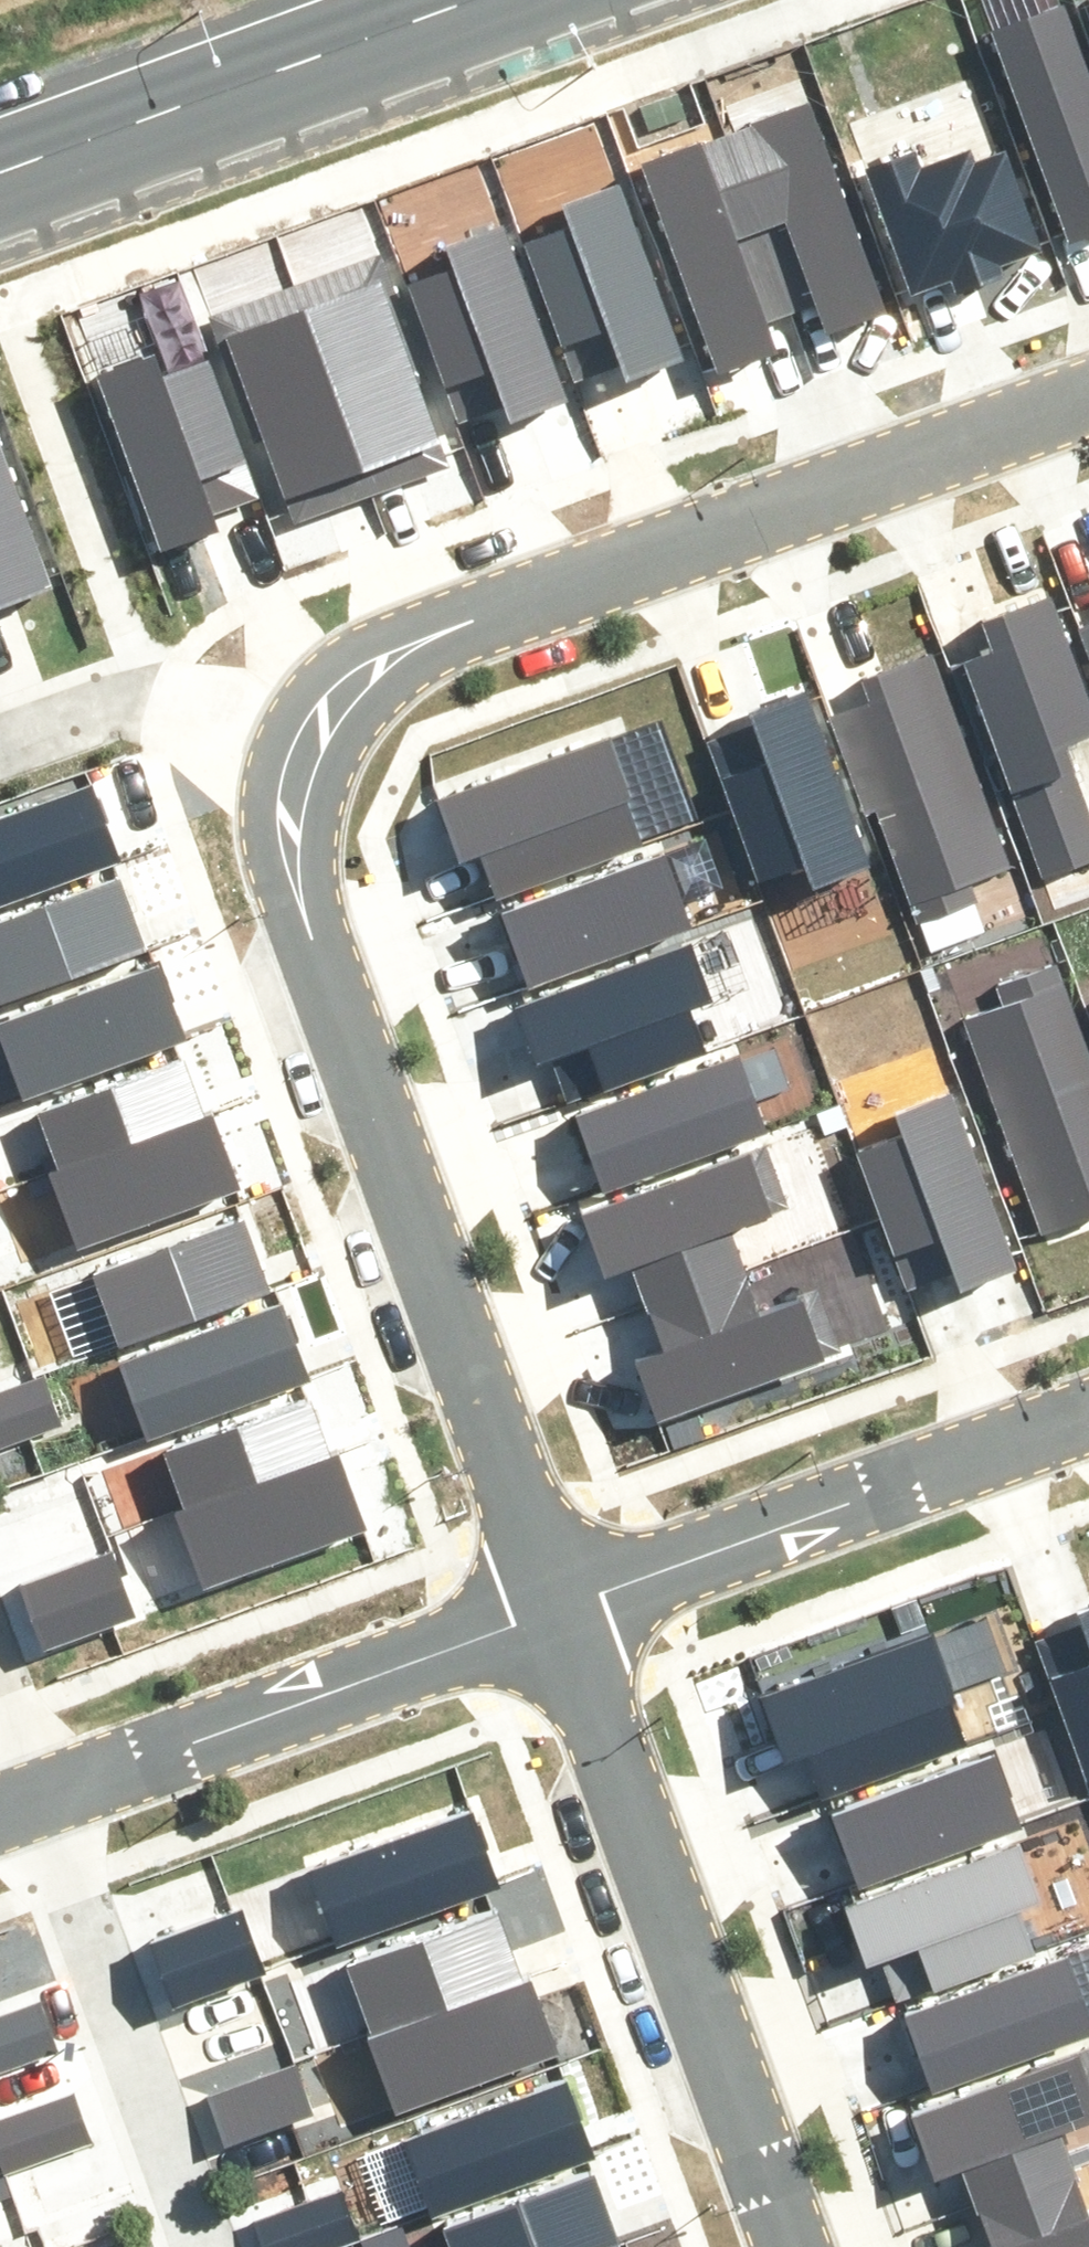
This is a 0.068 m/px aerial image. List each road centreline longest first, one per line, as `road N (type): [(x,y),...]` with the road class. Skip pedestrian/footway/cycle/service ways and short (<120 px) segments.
road 1 (residential): [(297,748),(287,839),(298,896),(554,1606)]
road 2 (residential): [(1088,397),(374,658),(326,696),(297,748)]
road 3 (residential): [(554,1606),(795,2246)]
road 4 (residential): [(554,1606),(1088,1408)]
road 5 (residential): [(24,1795),(554,1606)]
road 6 (secondary): [(0,164),(467,0)]
road 7 (residential): [(24,1795),(186,2246)]
road 8 (residential): [(297,748),(161,704),(88,711),(0,744)]

